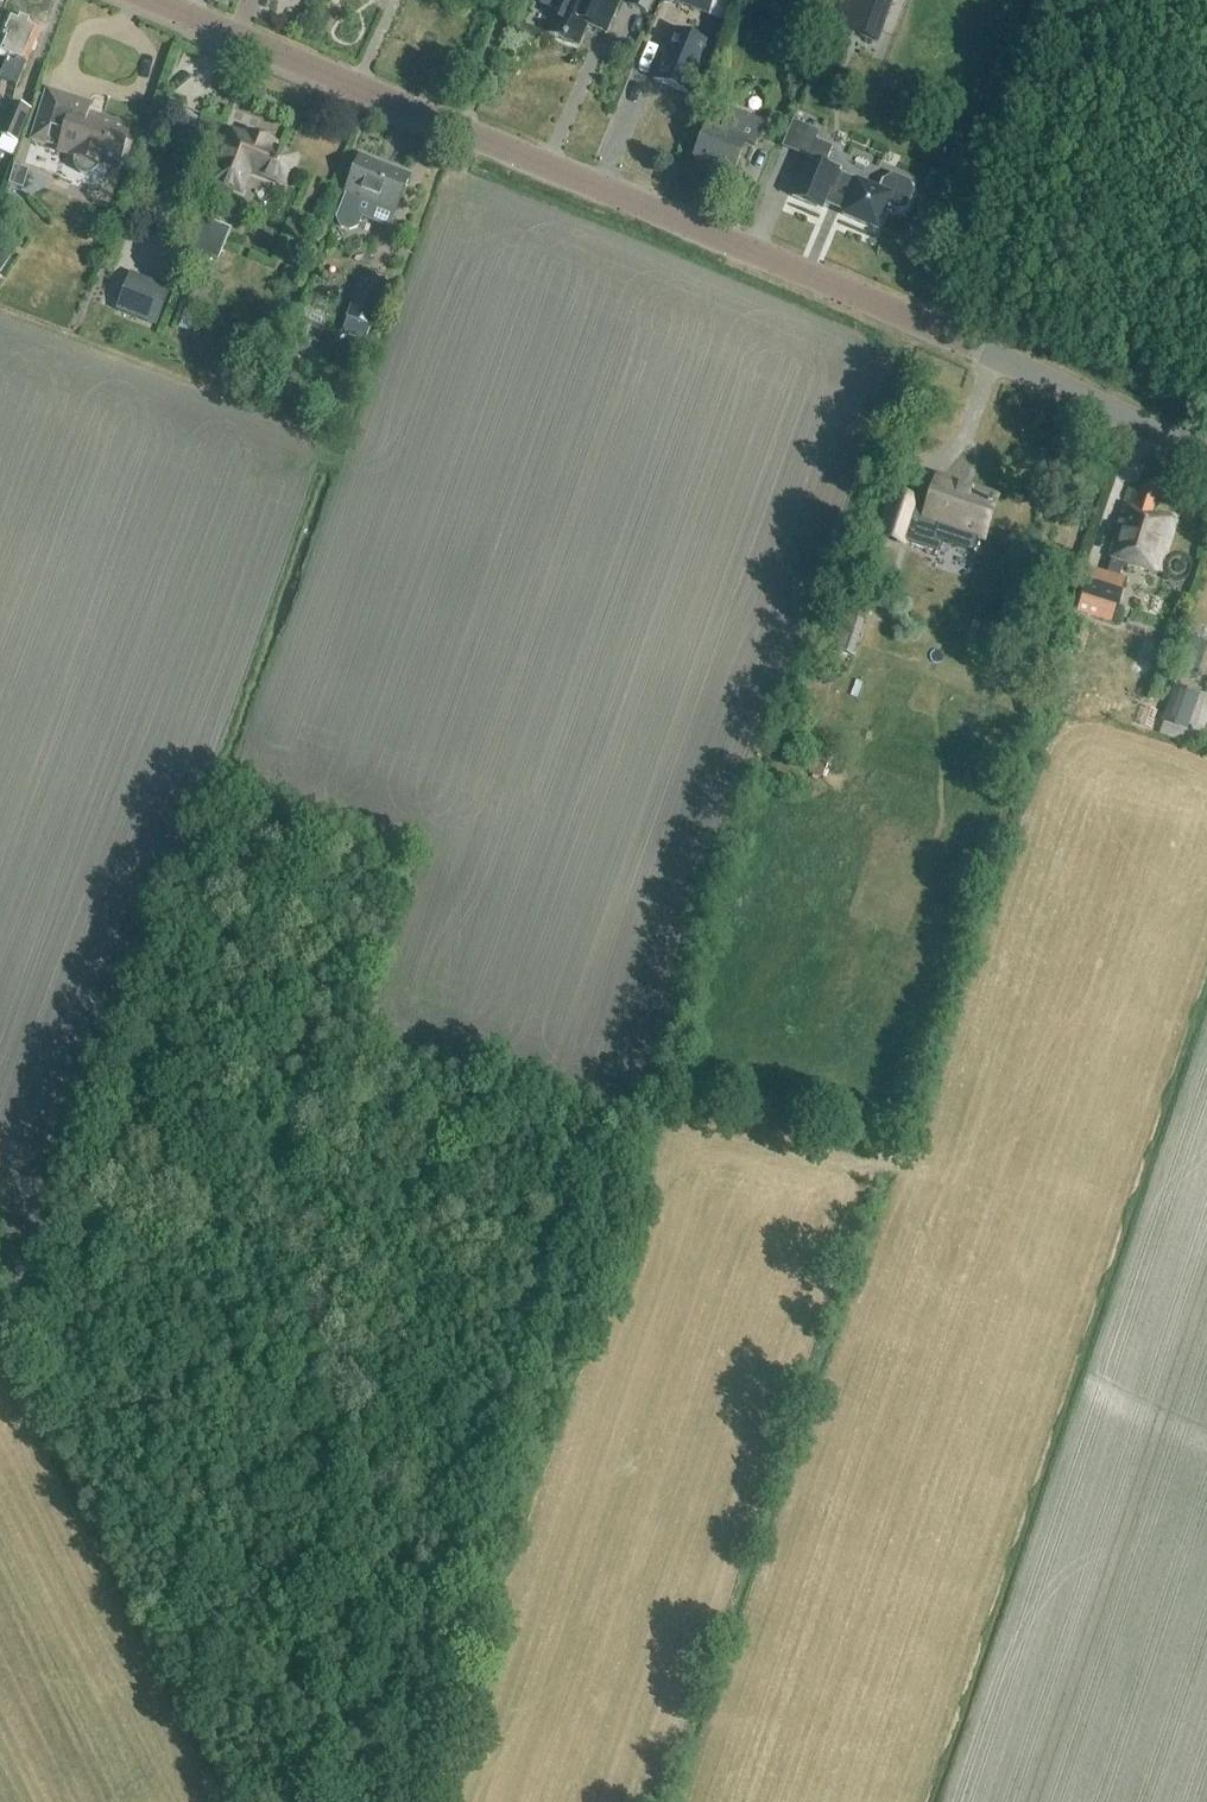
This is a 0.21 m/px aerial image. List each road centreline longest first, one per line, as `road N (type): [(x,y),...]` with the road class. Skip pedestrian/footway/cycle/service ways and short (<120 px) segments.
road 1 (tertiary): [(1206,455),(981,347),(151,0)]

